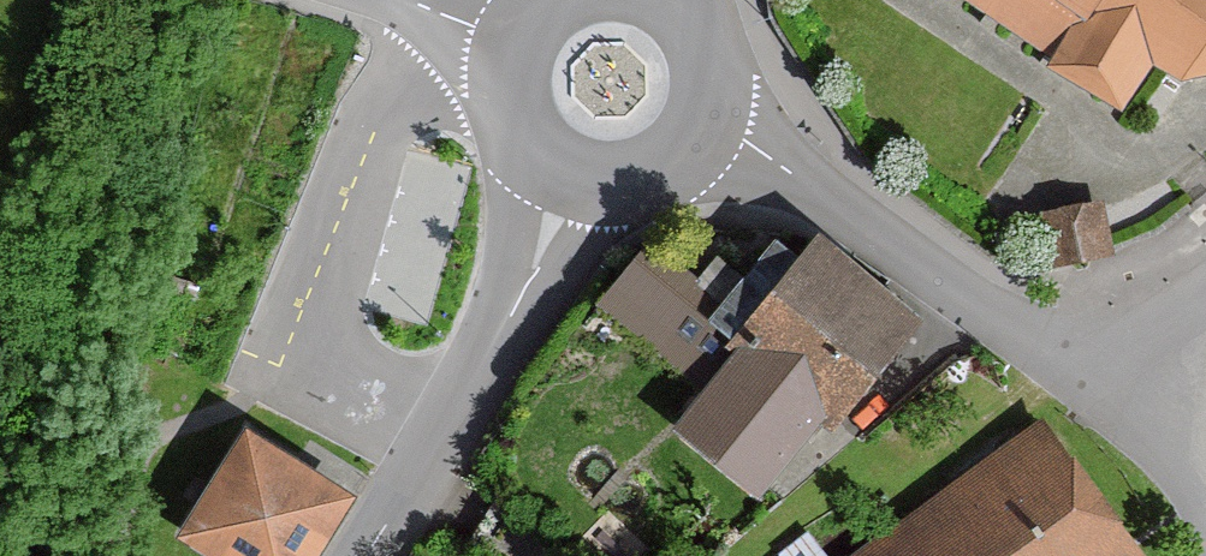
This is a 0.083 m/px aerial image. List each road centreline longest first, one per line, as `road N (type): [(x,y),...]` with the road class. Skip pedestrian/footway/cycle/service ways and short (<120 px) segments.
road 1 (residential): [(703,117),(1004,320),(1182,385)]
road 2 (tertiary): [(366,555),(469,399),(534,270),(572,172)]
road 3 (tertiary): [(572,172),(634,177),(663,165),(703,117)]
road 4 (tertiary): [(517,44),(510,74),(525,133),(572,172)]
road 5 (residential): [(1182,385),(1205,529)]
road 6 (residential): [(394,0),(517,44)]
road 7 (tertiary): [(703,117),(707,56),(695,28),(668,0)]

